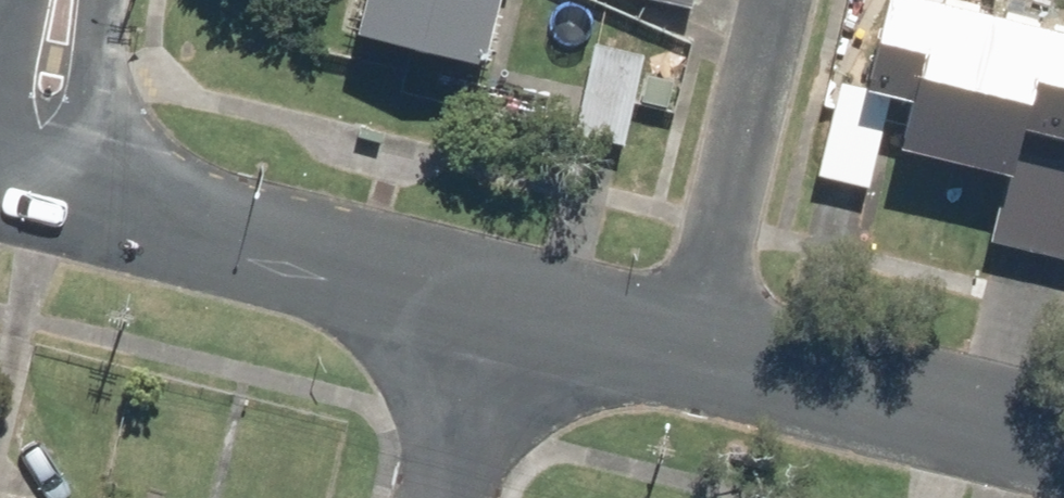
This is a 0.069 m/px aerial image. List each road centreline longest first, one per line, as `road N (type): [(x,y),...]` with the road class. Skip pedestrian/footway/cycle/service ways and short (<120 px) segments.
road 1 (tertiary): [(82,209),(496,308)]
road 2 (tertiary): [(698,356),(1063,445)]
road 3 (residential): [(781,0),(698,356)]
road 4 (residential): [(99,0),(82,209)]
road 5 (tertiary): [(496,308),(698,356)]
road 6 (residential): [(496,308),(448,497)]

